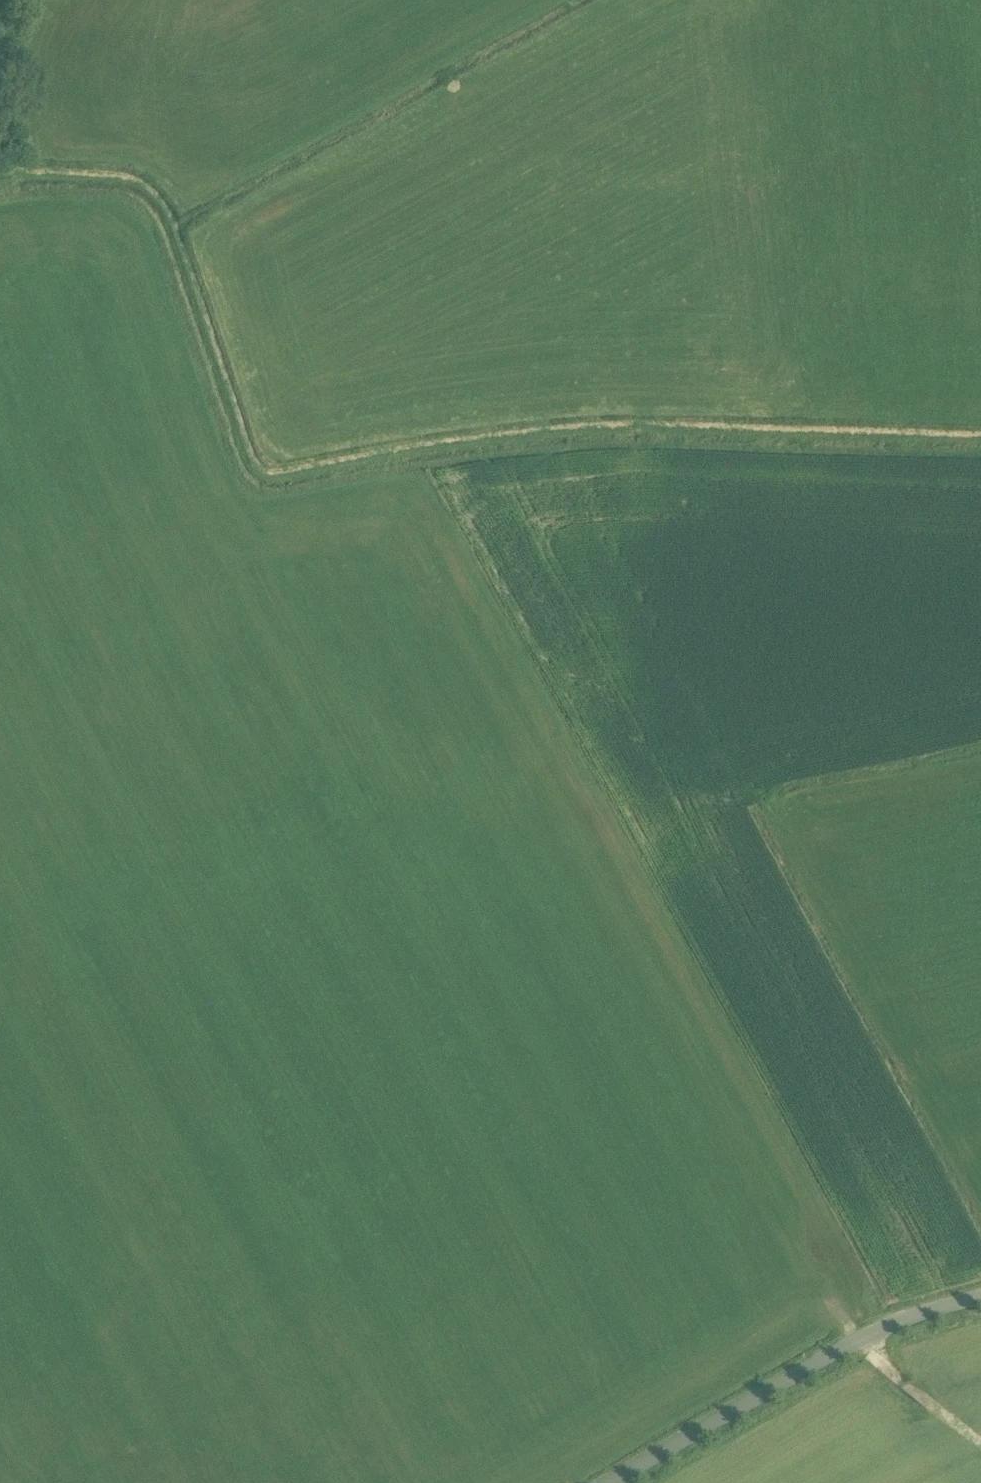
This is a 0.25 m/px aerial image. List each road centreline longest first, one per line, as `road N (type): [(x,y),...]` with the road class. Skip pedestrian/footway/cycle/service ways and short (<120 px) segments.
road 1 (unclassified): [(612,1482),(868,1342),(980,1303)]

